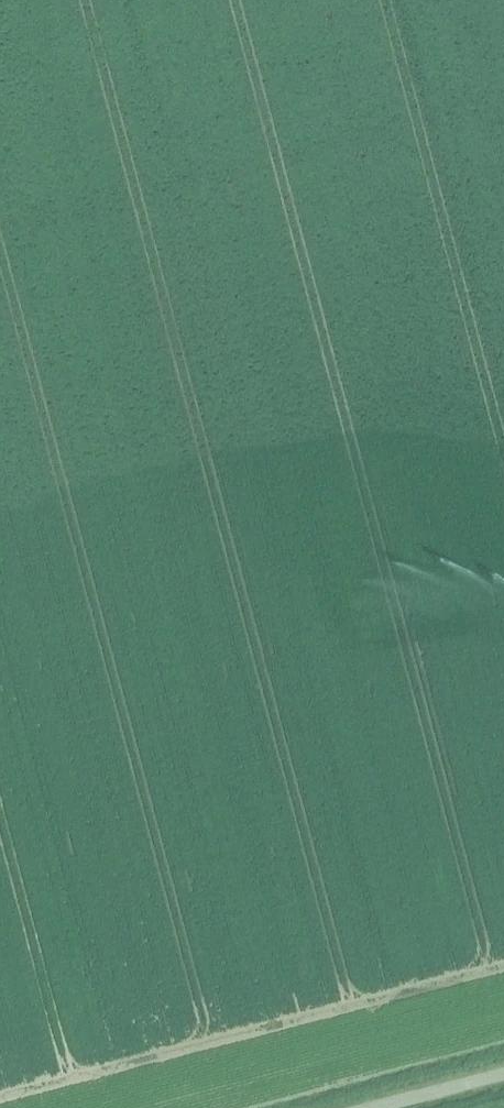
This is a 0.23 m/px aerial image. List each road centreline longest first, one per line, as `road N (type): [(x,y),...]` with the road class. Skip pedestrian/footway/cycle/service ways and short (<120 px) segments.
road 1 (unclassified): [(378,1107),(503,1076)]

